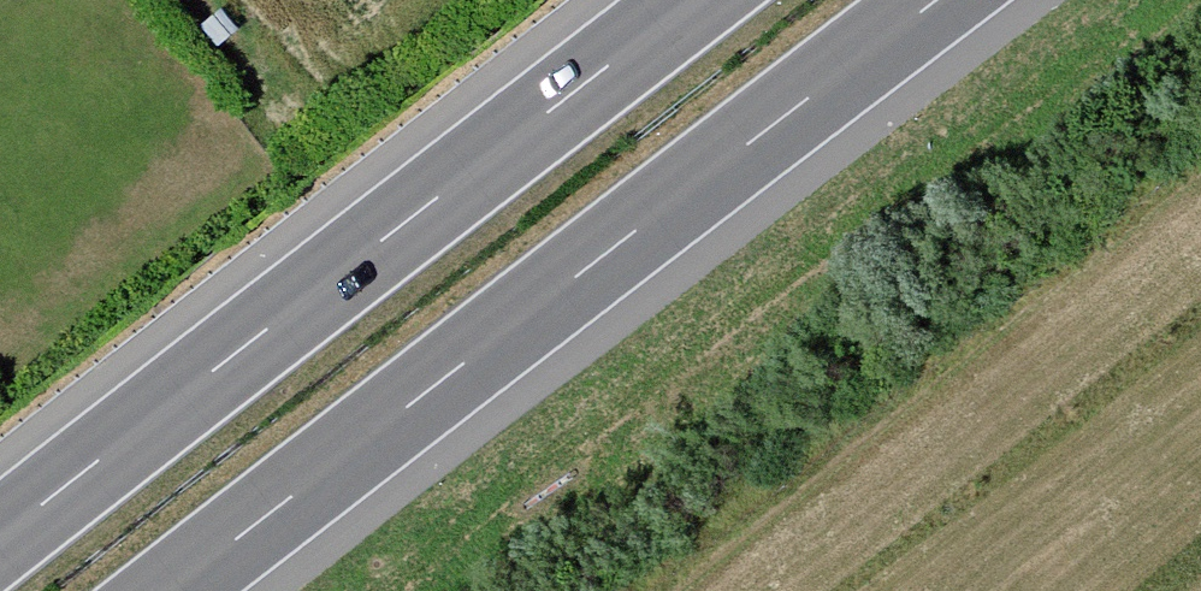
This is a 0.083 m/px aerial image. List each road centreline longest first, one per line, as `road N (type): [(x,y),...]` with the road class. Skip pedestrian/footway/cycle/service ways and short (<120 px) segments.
road 1 (motorway): [(170,590),(937,0)]
road 2 (motorway): [(694,0),(0,538)]

